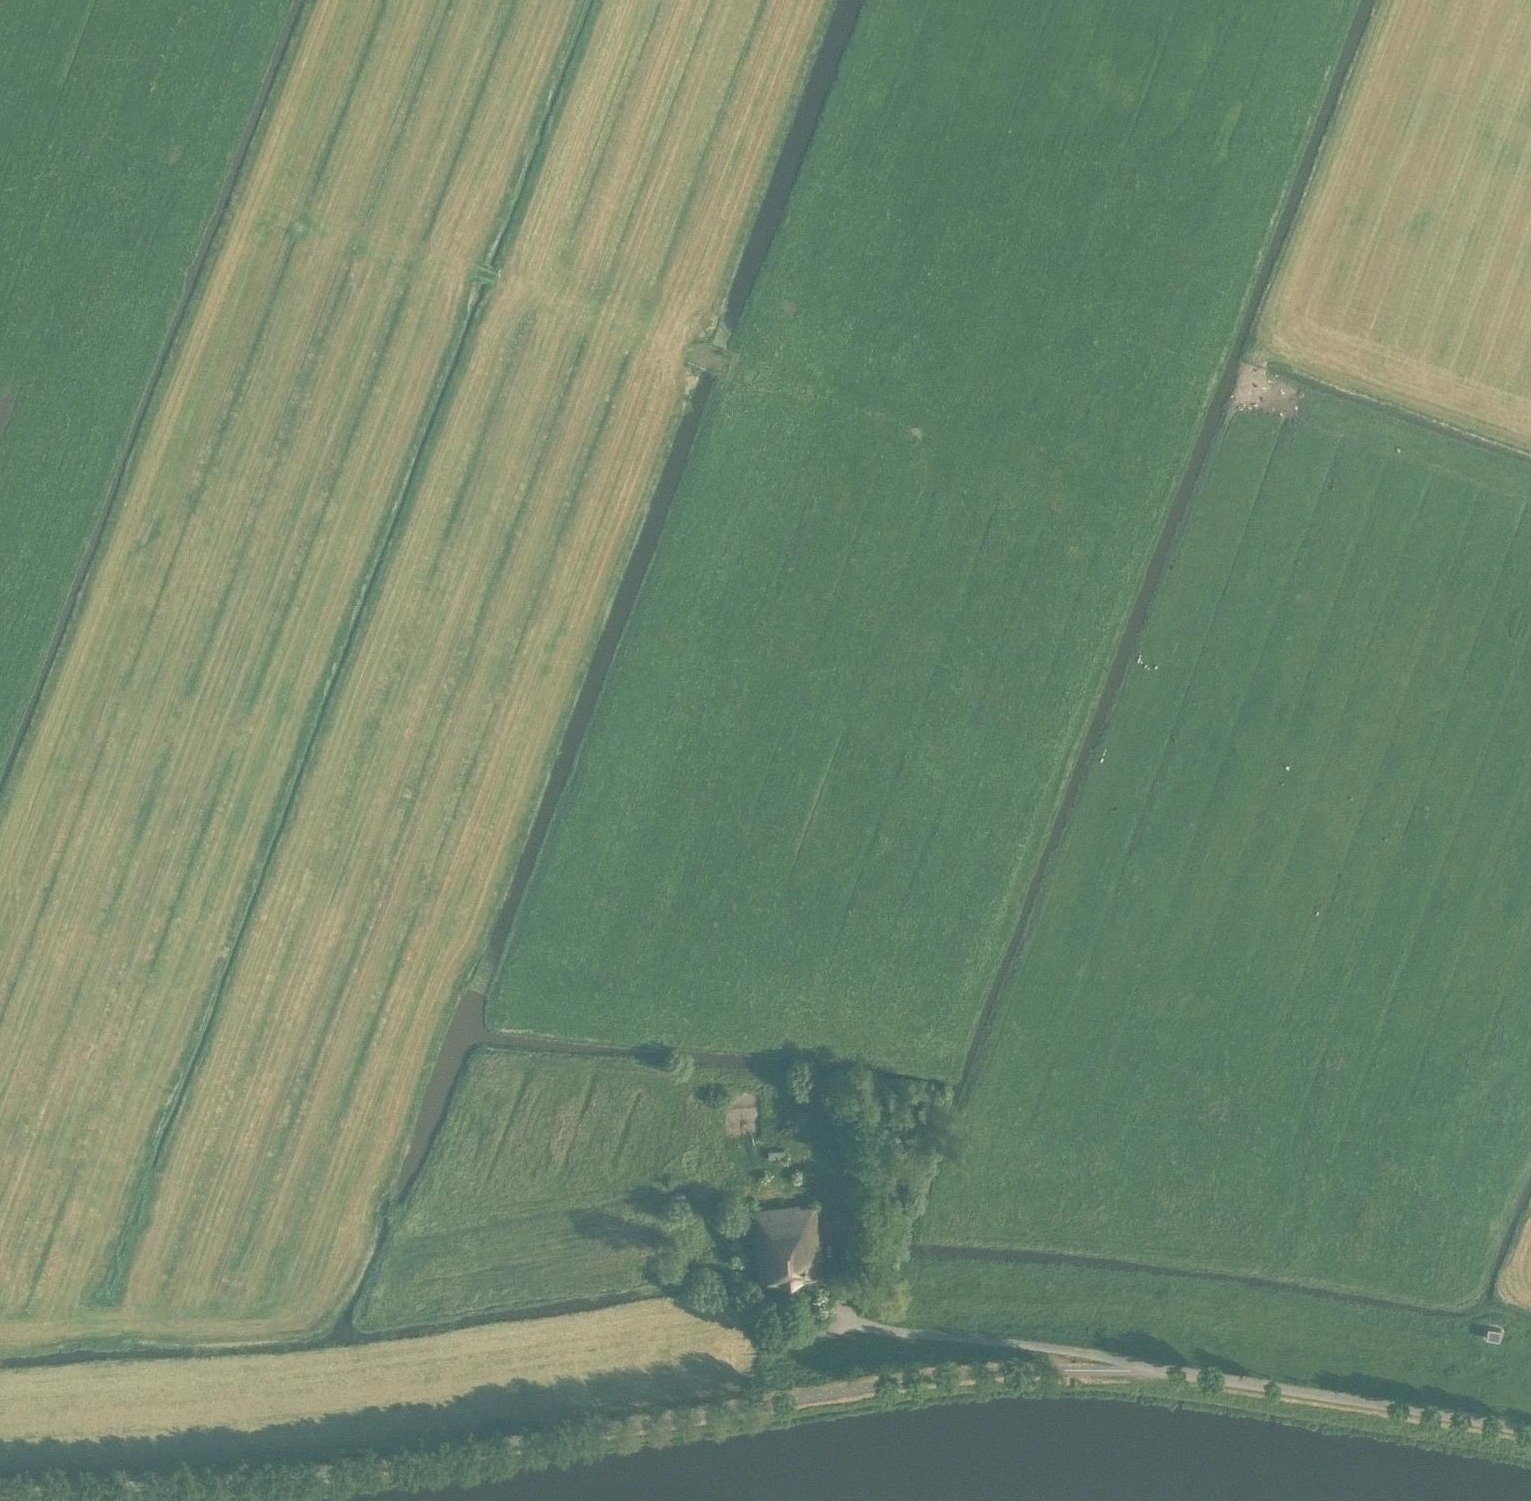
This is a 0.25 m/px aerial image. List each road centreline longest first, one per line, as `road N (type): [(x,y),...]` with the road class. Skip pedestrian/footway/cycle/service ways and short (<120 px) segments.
road 1 (track): [(844,1323),(809,1341),(761,1350),(0,1413)]
road 2 (unclassified): [(1530,1437),(1167,1372)]

